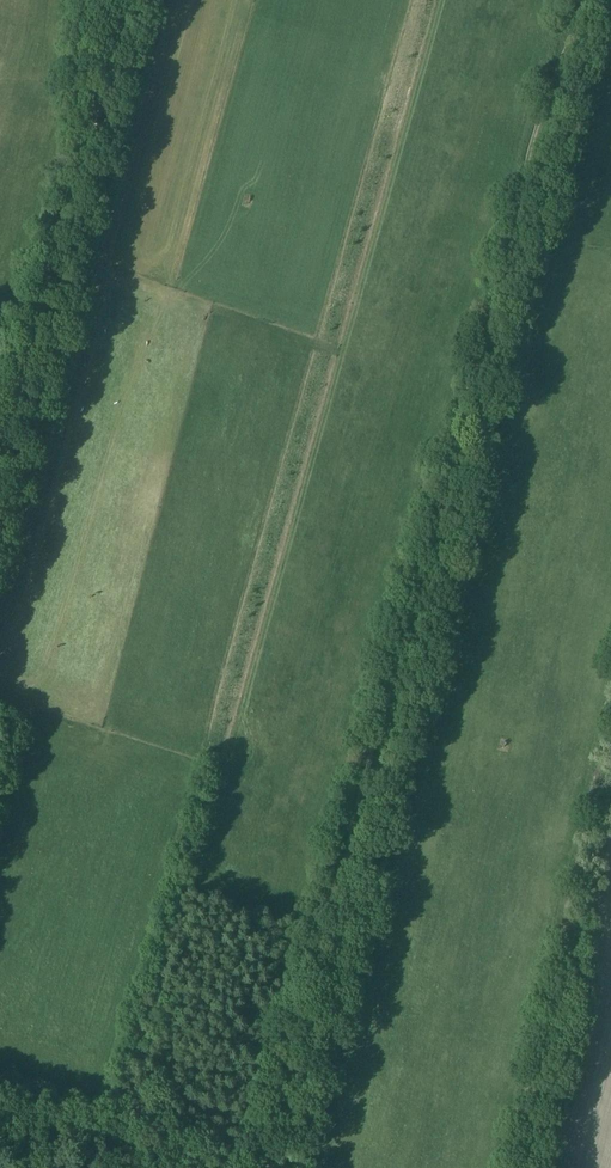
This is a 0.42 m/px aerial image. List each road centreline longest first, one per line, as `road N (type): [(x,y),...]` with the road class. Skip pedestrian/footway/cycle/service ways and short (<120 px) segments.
road 1 (track): [(576,0),(259,1167)]
road 2 (track): [(0,478),(134,0)]

